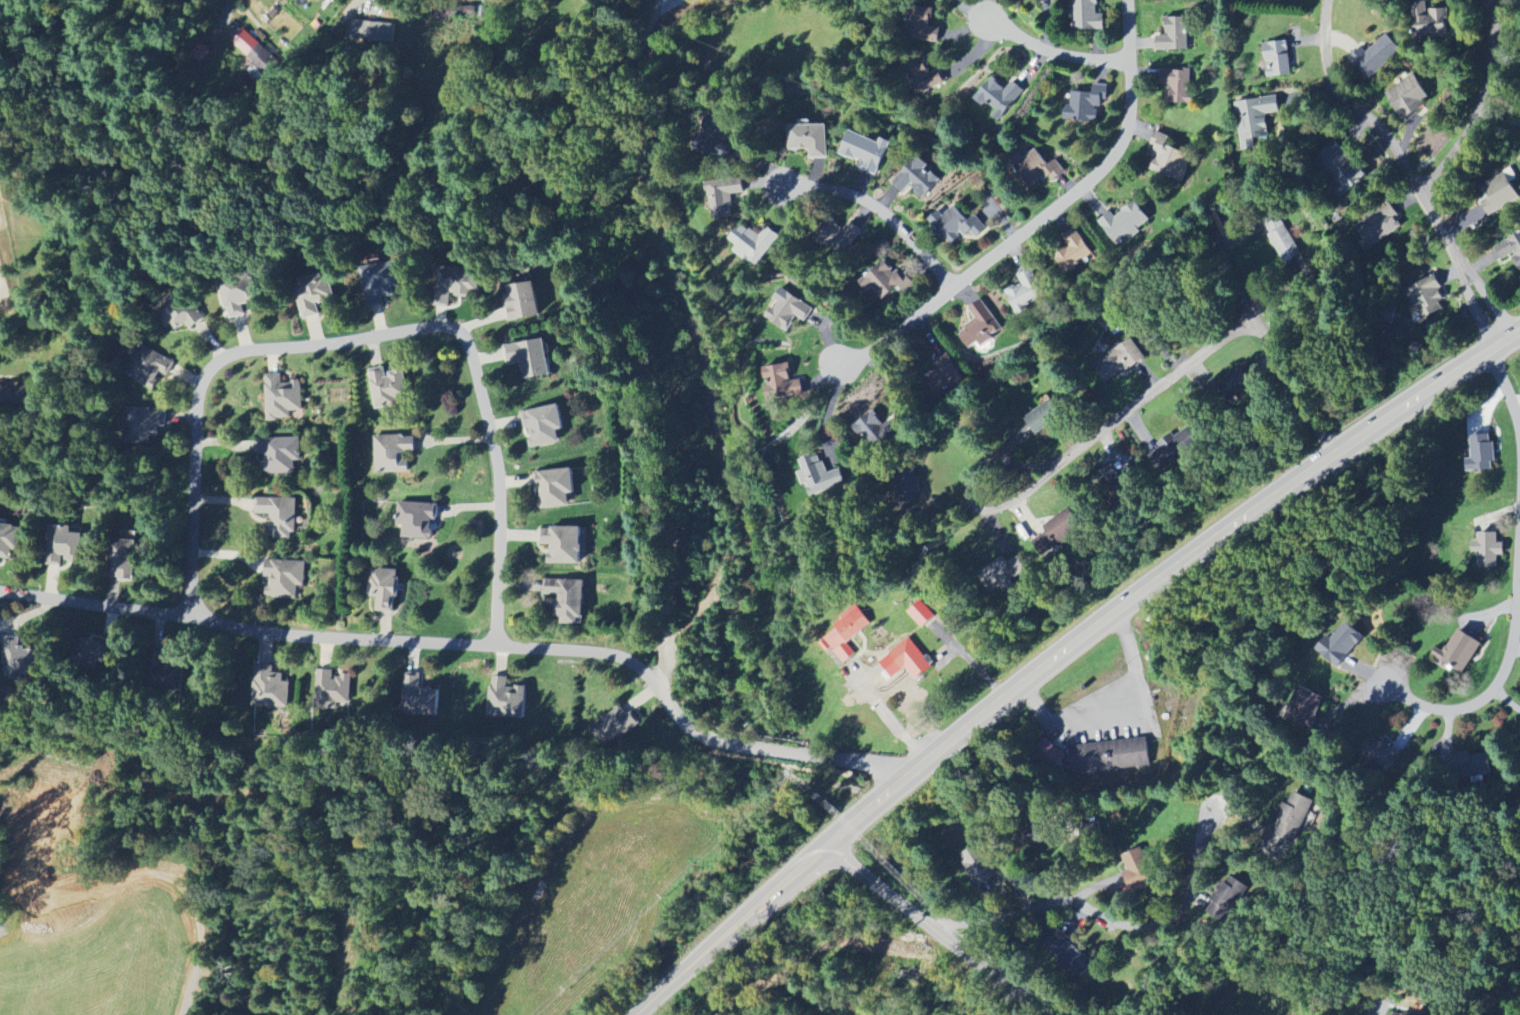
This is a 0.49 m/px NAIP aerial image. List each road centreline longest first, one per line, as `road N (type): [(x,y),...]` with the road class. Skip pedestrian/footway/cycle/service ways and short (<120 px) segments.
road 1 (primary): [(645,1014),(969,723),(1280,487),(1519,330)]
road 2 (residential): [(918,770),(717,744),(670,700),(659,644),(676,520),(660,409),(583,246),(562,223),(553,188),(569,142),(627,64),(654,0)]
road 3 (residential): [(518,655),(517,464),(487,354),(469,332),(237,369),(216,419),(212,633)]
road 4 (residential): [(667,691),(628,661),(309,643),(0,610)]
road 5 (residential): [(836,365),(862,356),(1114,159),(1126,130),(1128,0)]
road 6 (residential): [(1336,451),(1270,330),(1253,318),(985,520)]
road 7 (residential): [(1499,344),(1414,187),(1453,160),(1471,122),(1496,27),(1489,0)]
road 8 (residential): [(955,946),(1076,907),(1160,937),(1230,787)]
road 9 (tertiary): [(1046,1014),(828,845)]
road 10 (residential): [(1519,560),(1516,636),(1498,698),(1459,718),(1425,709),(1380,679)]
road 11 (residential): [(1327,0),(1323,42),(1337,90),(1412,184)]
road 12 (residential): [(953,286),(871,202),(782,185)]
road 13 (residential): [(1130,60),(1058,54),(986,22)]

